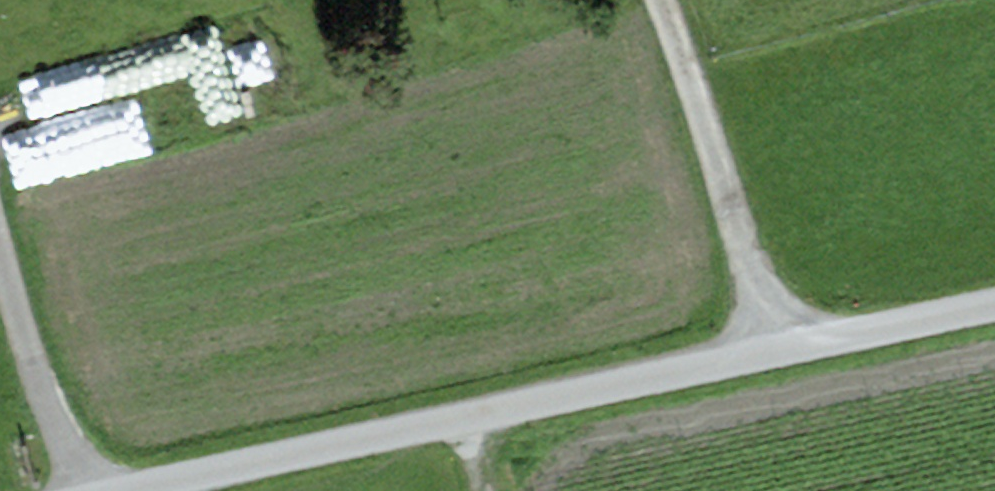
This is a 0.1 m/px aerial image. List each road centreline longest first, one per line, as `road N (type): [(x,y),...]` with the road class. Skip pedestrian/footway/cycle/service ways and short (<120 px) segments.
road 1 (track): [(120,490),(994,301)]
road 2 (track): [(790,347),(660,0)]
road 3 (track): [(0,217),(89,490)]

